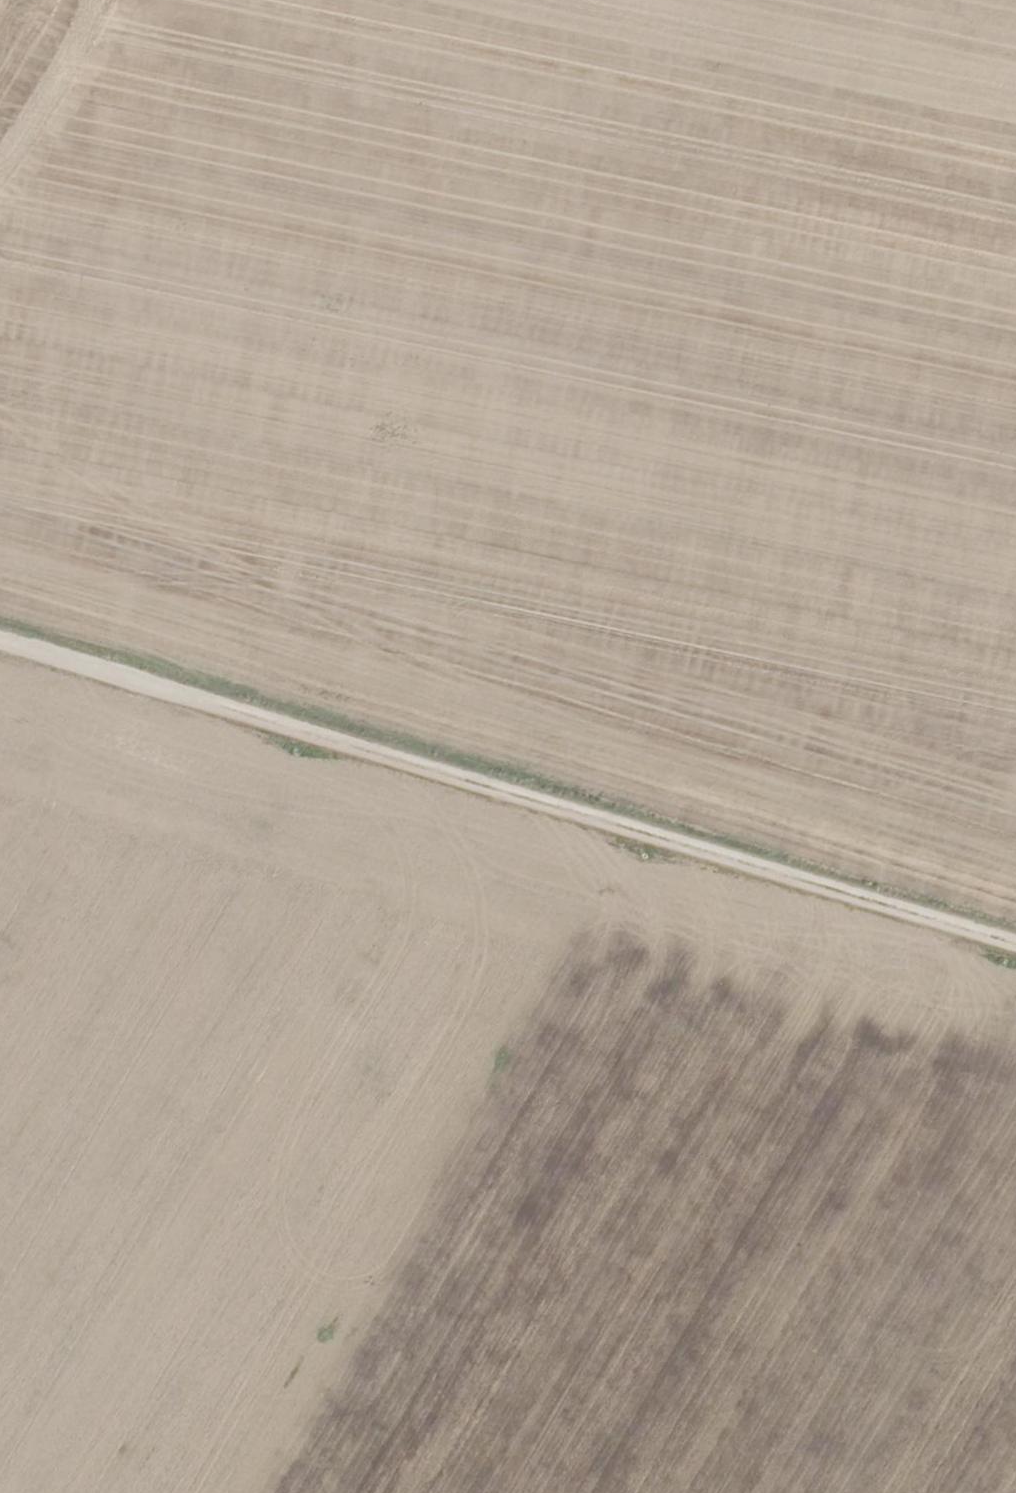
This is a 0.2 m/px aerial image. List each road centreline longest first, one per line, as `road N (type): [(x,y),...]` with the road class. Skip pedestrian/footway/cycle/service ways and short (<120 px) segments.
road 1 (track): [(0,647),(1015,951)]

